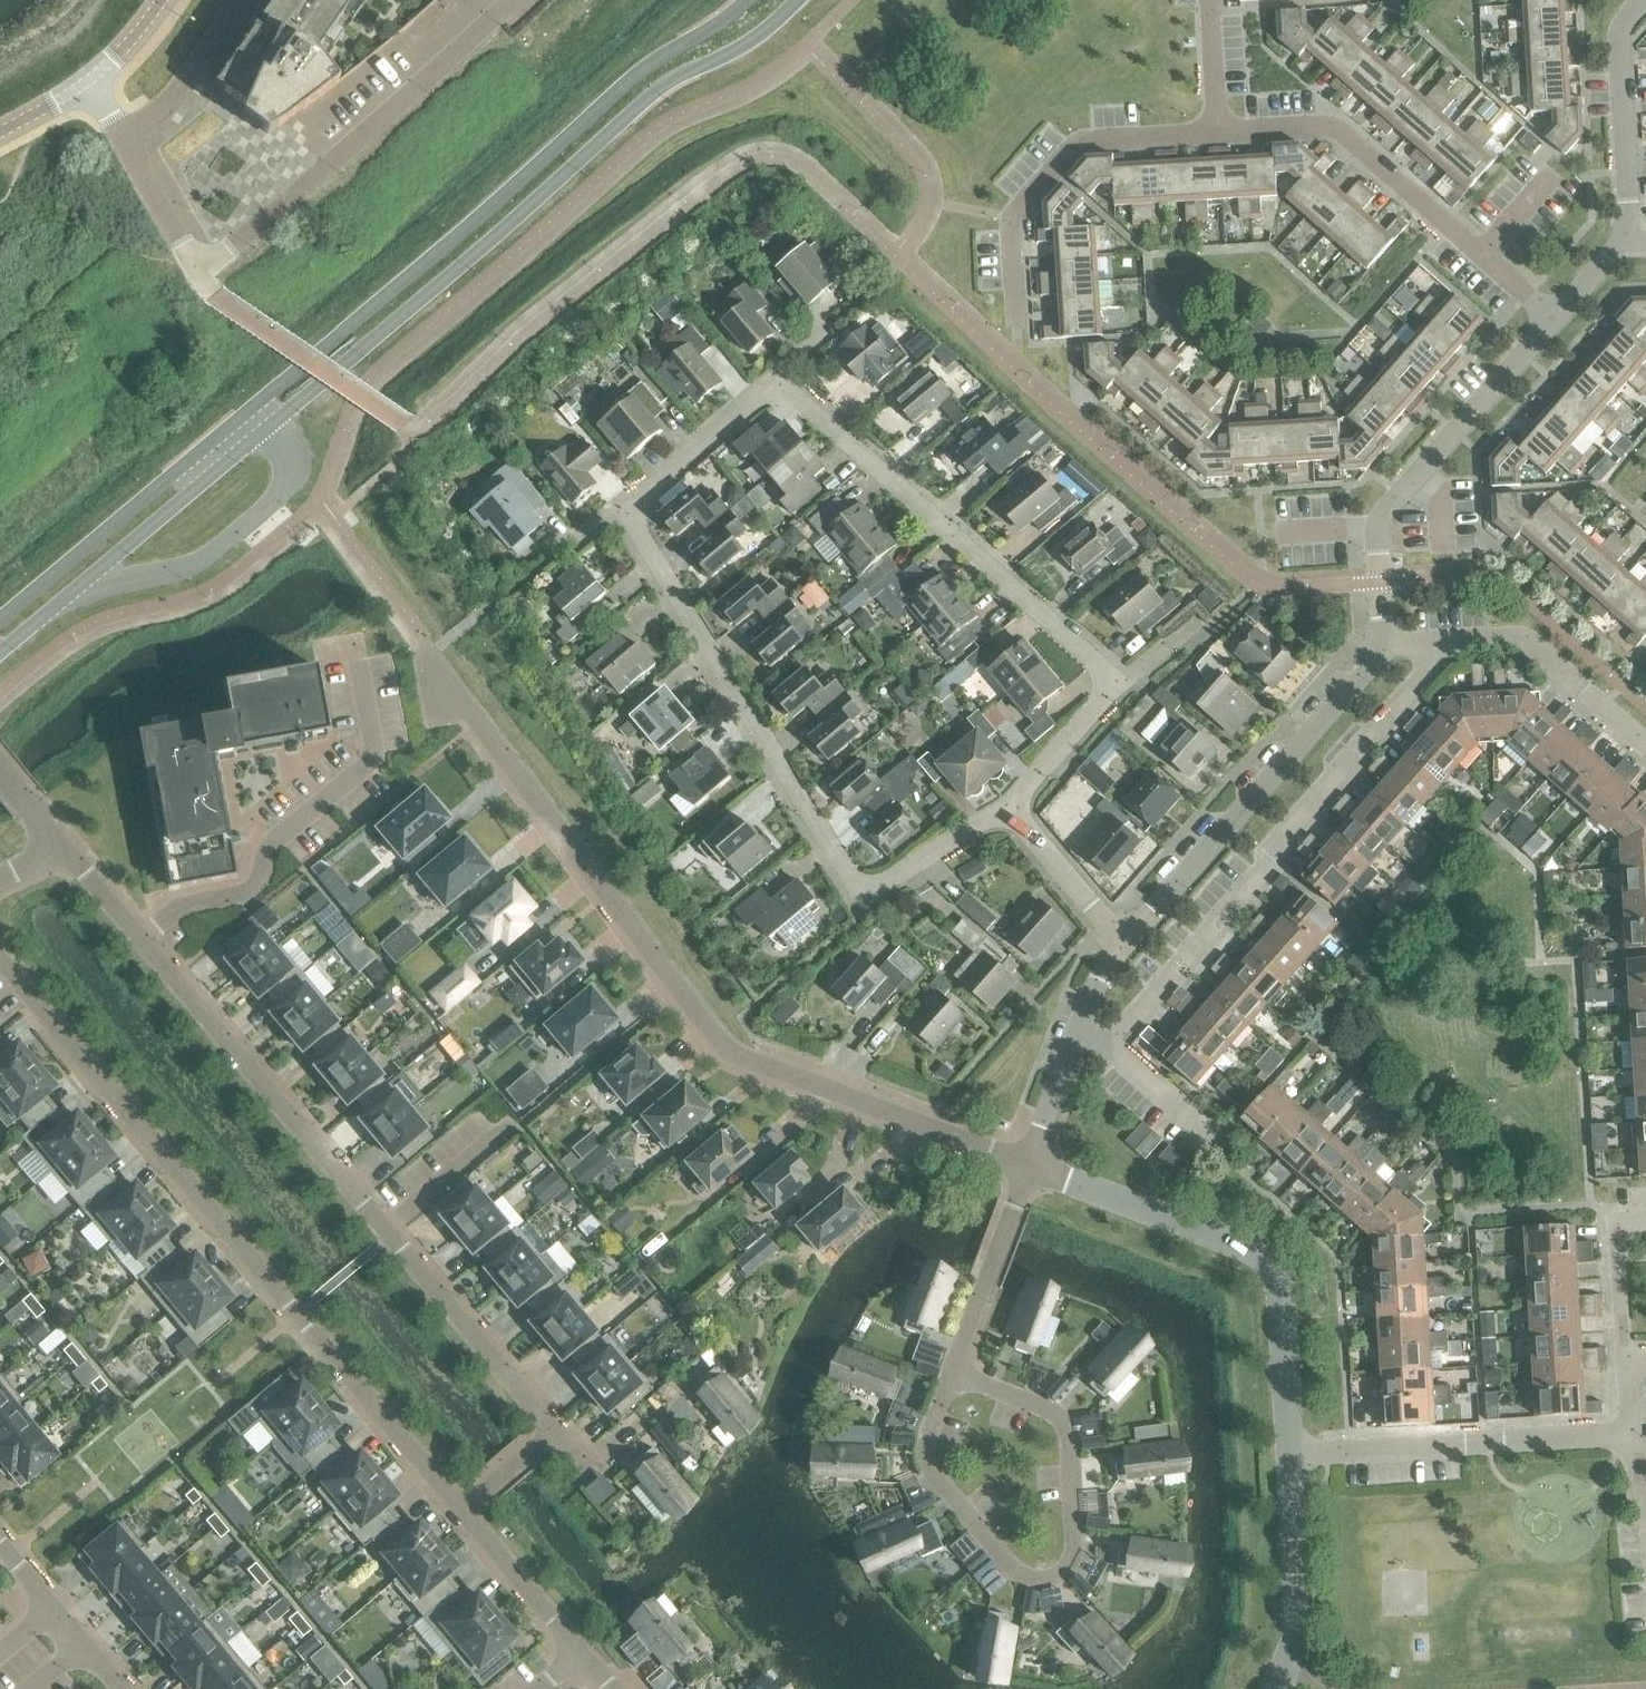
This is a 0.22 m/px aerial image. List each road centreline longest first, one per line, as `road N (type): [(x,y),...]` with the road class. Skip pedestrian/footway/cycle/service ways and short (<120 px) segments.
road 1 (residential): [(1119,680),(780,389),(620,511),(860,891),(998,810)]
road 2 (secondary): [(0,652),(476,253),(659,88),(754,39),(797,0)]
road 3 (secondary): [(747,0),(628,80),(514,187),(0,621)]
road 4 (residential): [(431,656),(724,1049),(1027,1167)]
road 5 (residential): [(455,1510),(0,961)]
road 6 (residential): [(135,940),(549,1432)]
road 7 (residential): [(122,137),(198,272),(513,0)]
road 8 (residential): [(1119,1048),(1442,643)]
road 9 (residential): [(955,1375),(923,1448),(927,1472),(1018,1573),(1040,1581),(1065,1569),(1078,1543),(1063,1427),(1049,1407)]
road 10 (unclassified): [(1287,1449),(1278,1308),(1261,1256),(1027,1167)]
road 11 (residential): [(361,665),(369,766),(280,835),(266,858),(265,882),(226,903),(177,912),(135,940)]
road 12 (residential): [(1552,315),(1323,124),(1216,127)]
road 13 (residential): [(1122,937),(1383,643)]
road 14 (residential): [(1287,1449),(1631,1434)]
road 15 (residential): [(1216,127),(1084,138),(1008,216),(1016,317)]
road 16 (residential): [(1645,745),(1521,638),(1442,643)]
road 17 (residential): [(1627,230),(1625,27),(1643,0)]
road 18 (unclassified): [(1282,1675),(1295,1638),(1287,1449)]
road 19 (residential): [(1027,1167),(955,1375)]
road 20 (residential): [(1421,468),(1552,315)]
road 21 (residential): [(581,1657),(455,1510)]
road 22 (residential): [(122,137),(167,103),(240,0)]
road 23 (residential): [(998,810),(1119,680)]
road 24 (residential): [(1122,937),(998,810)]
road 25 (residential): [(1627,1362),(1618,1221),(1645,1220)]
road 26 (residential): [(1027,1167),(1078,1033)]
road 27 (residential): [(1215,1143),(1119,1048)]
road 28 (residential): [(1216,127),(1209,0)]
road 29 (residential): [(549,1432),(455,1510)]

